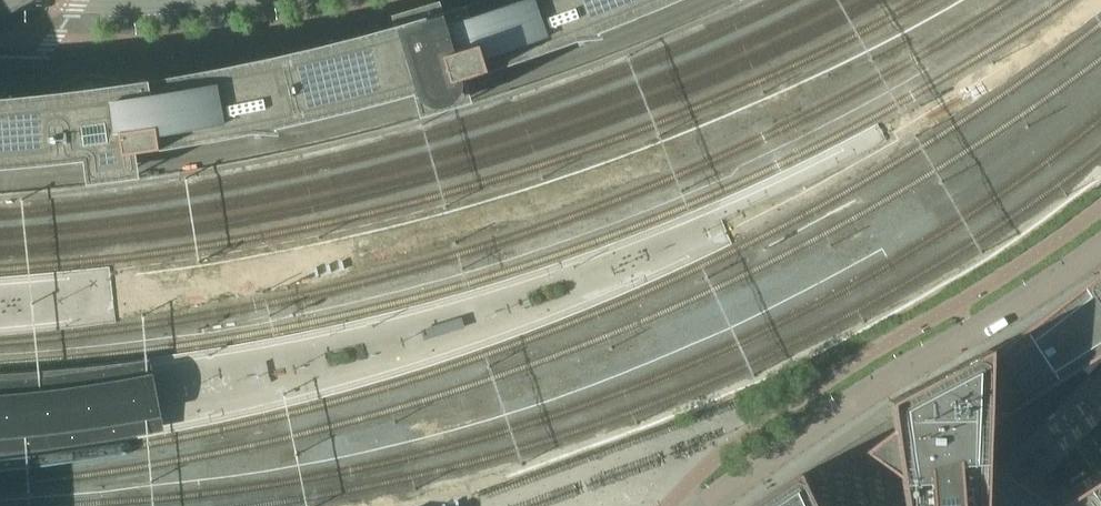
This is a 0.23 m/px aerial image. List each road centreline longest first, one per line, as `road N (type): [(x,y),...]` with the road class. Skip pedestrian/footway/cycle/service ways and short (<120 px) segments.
road 1 (tertiary): [(1100,244),(787,442),(705,505)]
road 2 (residential): [(5,0),(214,0)]

